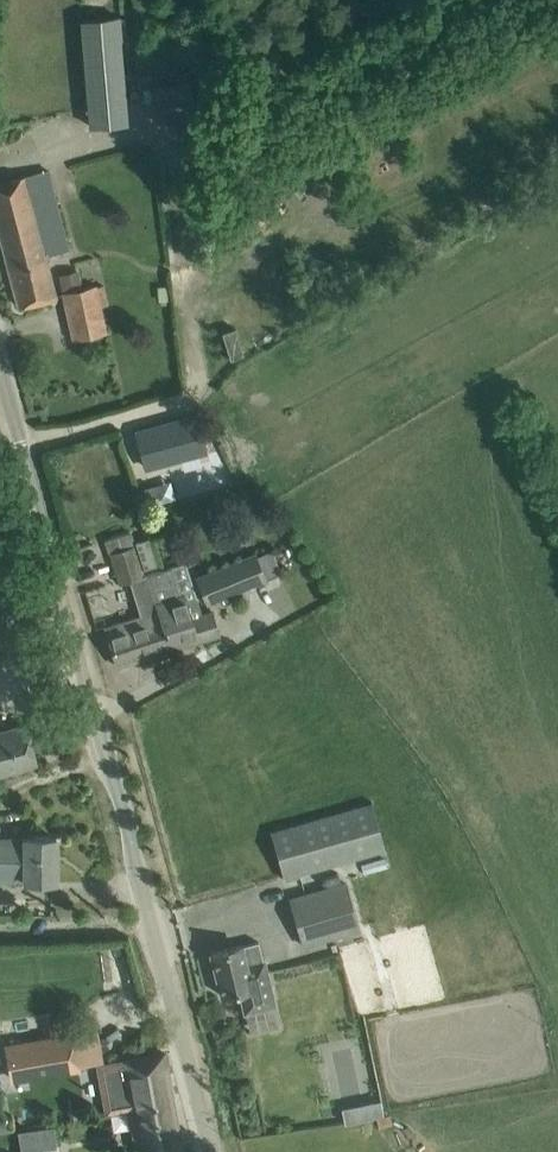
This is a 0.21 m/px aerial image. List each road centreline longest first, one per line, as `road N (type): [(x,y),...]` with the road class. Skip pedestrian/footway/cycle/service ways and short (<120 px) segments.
road 1 (unclassified): [(213,1151),(0,372)]

